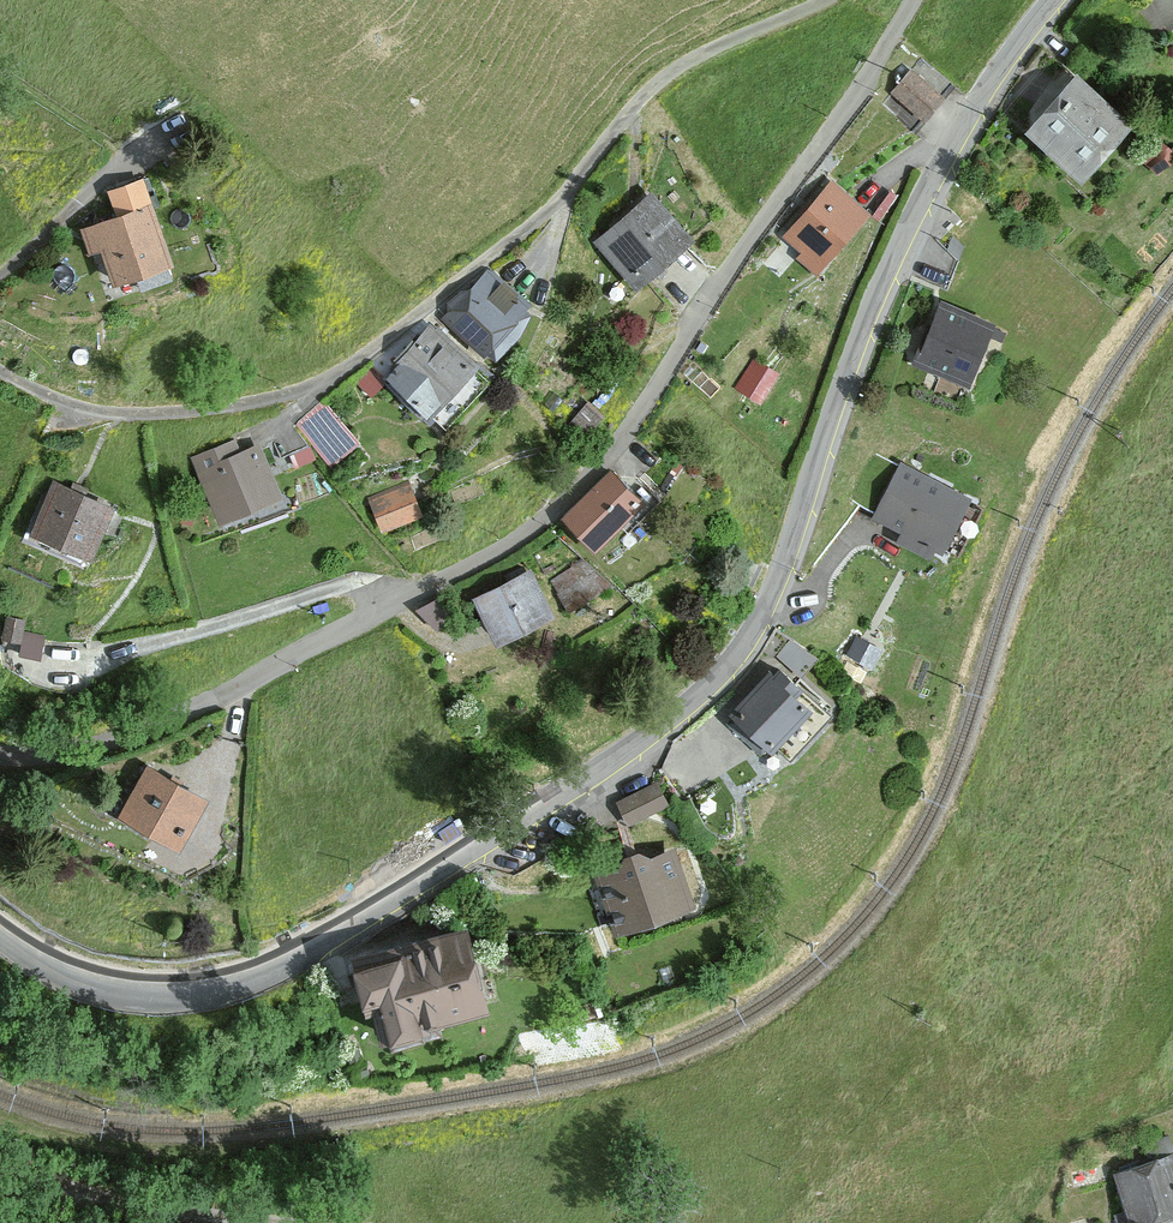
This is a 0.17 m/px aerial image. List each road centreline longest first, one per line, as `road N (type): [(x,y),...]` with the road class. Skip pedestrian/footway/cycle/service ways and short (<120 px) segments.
road 1 (tertiary): [(1052,0),(987,85),(932,178),(869,310),(768,607),(708,690),(570,792),(269,975),(193,995),(123,993),(59,973),(0,934)]
road 2 (residential): [(916,0),(870,78),(744,246),(649,400),(552,517),(469,571),(151,730),(85,749),(0,755)]
road 3 (residential): [(826,0),(697,53),(661,79),(540,216),(428,307),(318,381),(222,406),(123,414),(56,398),(0,369)]
road 4 (track): [(0,1157),(112,1199),(283,1222)]
road 5 (residential): [(0,273),(129,164)]

